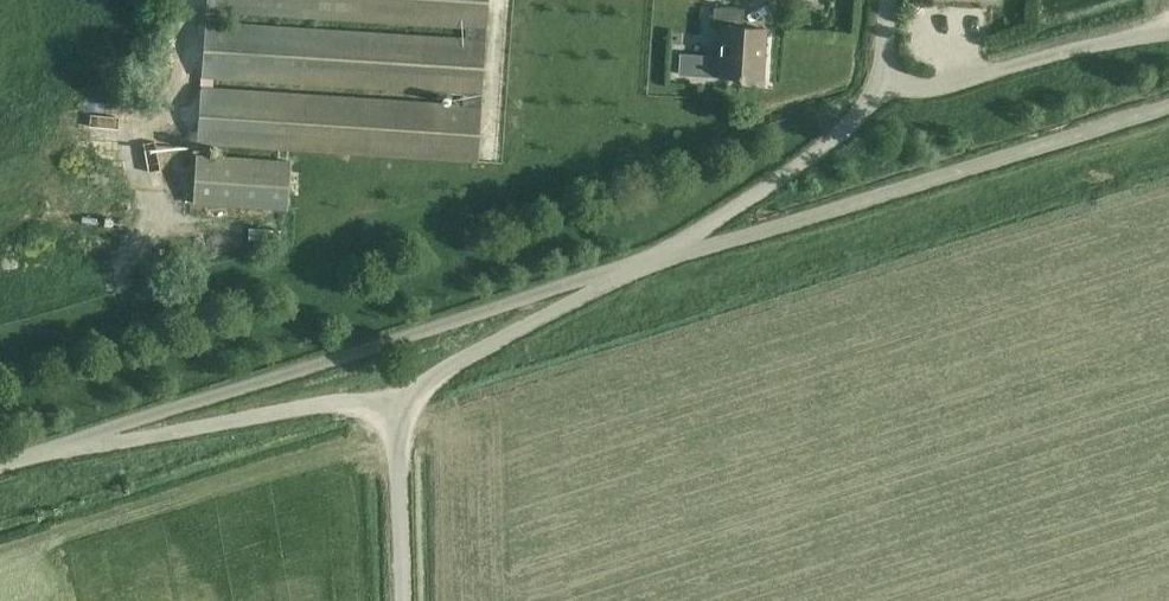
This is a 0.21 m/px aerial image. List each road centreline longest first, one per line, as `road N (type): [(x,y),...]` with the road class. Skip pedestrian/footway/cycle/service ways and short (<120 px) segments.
road 1 (unclassified): [(55,445),(583,277),(614,274)]
road 2 (unclassified): [(678,254),(1168,106)]
road 3 (unclassified): [(55,445),(320,403),(373,400),(402,414)]
road 4 (unclassified): [(886,80),(852,121),(678,254)]
road 5 (unclassified): [(402,414),(460,357),(614,274)]
road 6 (unclassified): [(1107,42),(937,82),(886,80)]
road 7 (unclassified): [(406,600),(402,414)]

